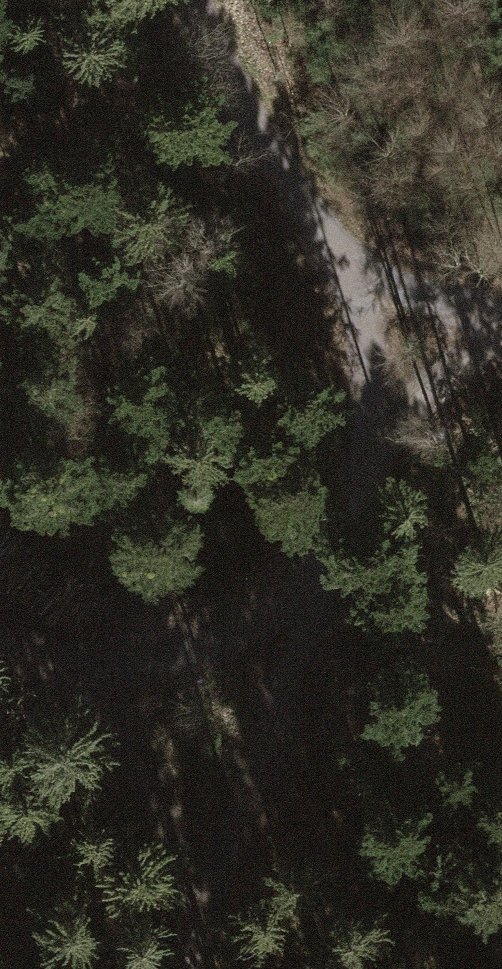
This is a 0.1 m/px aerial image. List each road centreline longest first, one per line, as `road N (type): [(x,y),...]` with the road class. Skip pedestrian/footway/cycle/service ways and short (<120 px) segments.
road 1 (track): [(501,329),(424,382),(378,429),(323,541),(196,913)]
road 2 (track): [(183,0),(236,106),(341,262),(445,304),(501,314)]
road 3 (track): [(196,913),(131,762),(50,674),(0,644)]
road 4 (track): [(50,674),(200,659),(300,610)]
road 5 (track): [(378,429),(373,365),(341,262)]

